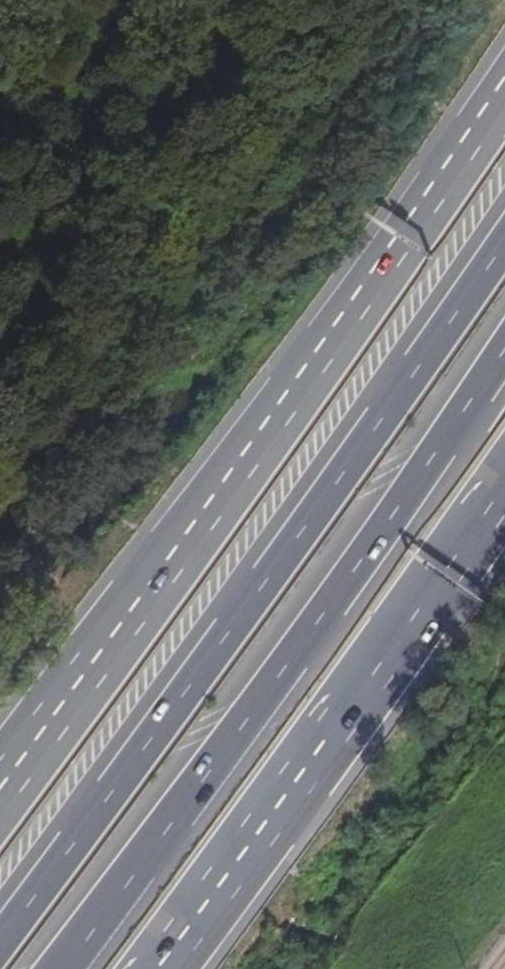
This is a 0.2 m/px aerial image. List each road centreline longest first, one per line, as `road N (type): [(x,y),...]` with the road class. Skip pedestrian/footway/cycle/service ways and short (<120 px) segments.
road 1 (motorway): [(504,242),(0,941)]
road 2 (trunk): [(504,96),(296,392),(0,784)]
road 3 (motorway): [(58,968),(504,341)]
road 4 (trunk): [(158,968),(504,485)]

